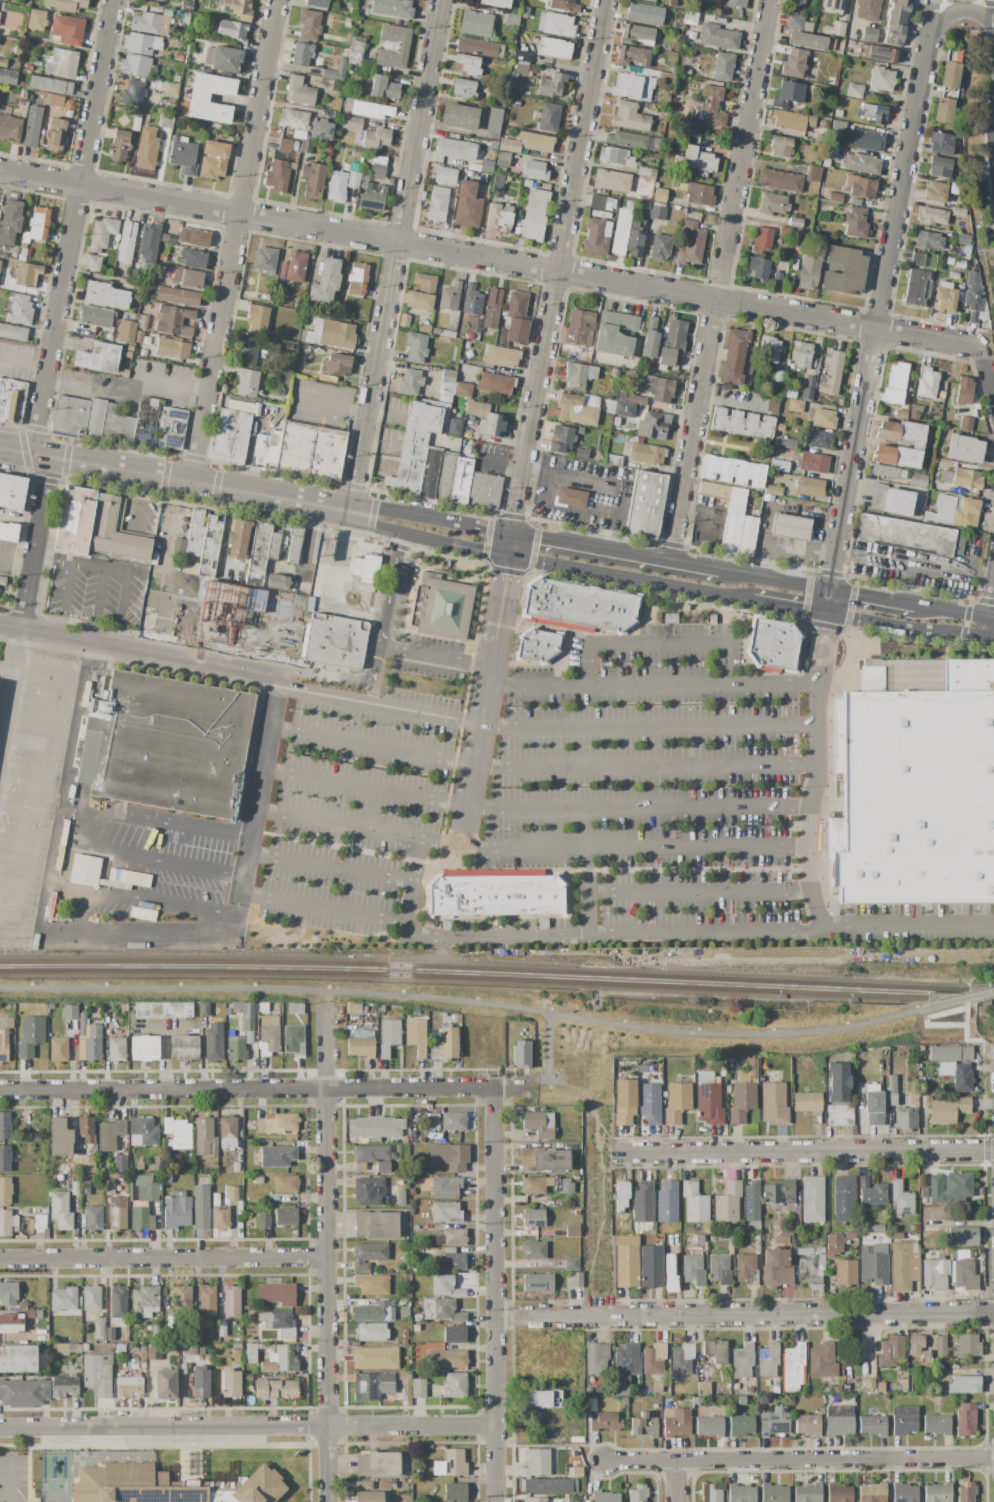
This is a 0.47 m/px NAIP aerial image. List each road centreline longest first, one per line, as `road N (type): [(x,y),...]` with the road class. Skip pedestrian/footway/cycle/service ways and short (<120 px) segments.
road 1 (residential): [(0,170),(979,347),(993,398)]
road 2 (residential): [(21,627),(47,480),(39,420),(113,0)]
road 3 (residential): [(827,615),(928,31)]
road 4 (residential): [(668,561),(769,0)]
road 5 (residential): [(608,0),(511,532)]
road 6 (residential): [(349,511),(440,0)]
road 7 (residential): [(0,1430),(501,1428)]
road 8 (residential): [(0,1088),(499,1086)]
road 9 (residential): [(500,1319),(993,1315)]
road 10 (residential): [(190,481),(276,0)]
road 11 (residential): [(325,1016),(333,1501)]
road 12 (residential): [(499,1086),(502,1501)]
road 13 (residential): [(605,1462),(993,1461)]
road 14 (residential): [(0,623),(374,682)]
road 15 (residential): [(625,1156),(993,1155)]
road 16 (tertiary): [(0,448),(349,511)]
road 17 (residential): [(0,1261),(332,1260)]
road 18 (tertiary): [(509,557),(752,602)]
road 19 (tertiary): [(720,570),(511,532)]
road 20 (tertiary): [(349,511),(370,526),(509,557)]
road 21 (tertiary): [(511,532),(374,507),(349,511)]
road 22 (tertiary): [(827,615),(984,637)]
road 23 (residential): [(400,533),(374,682)]

